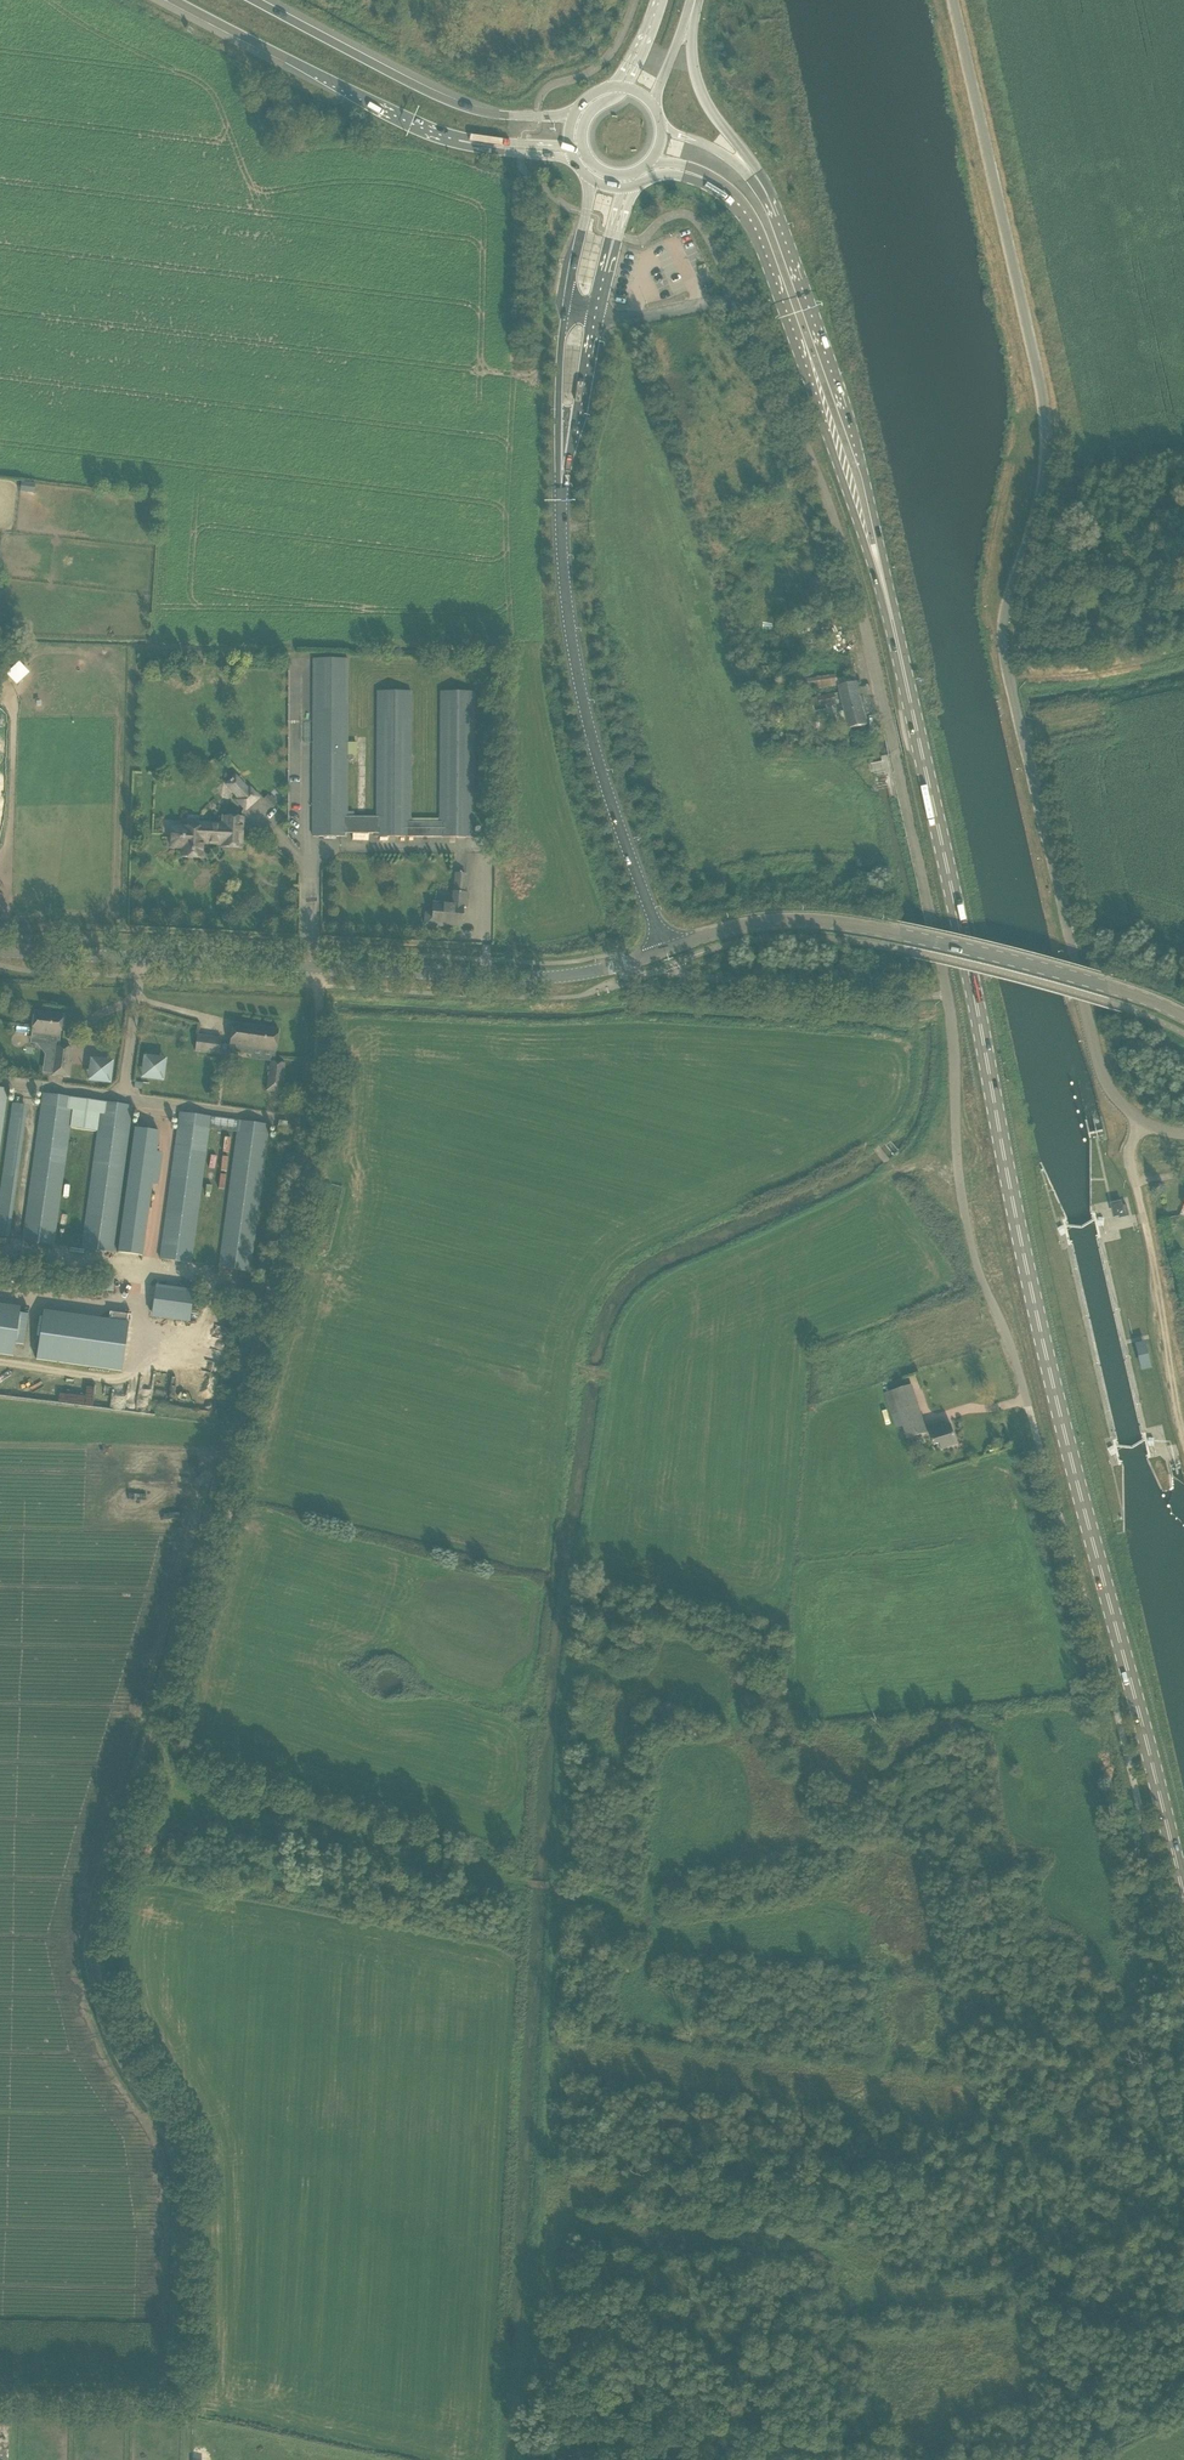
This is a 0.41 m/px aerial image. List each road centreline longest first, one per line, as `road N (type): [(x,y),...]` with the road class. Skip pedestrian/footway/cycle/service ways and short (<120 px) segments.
road 1 (primary): [(1183,1894),(1048,1362),(875,550)]
road 2 (unclassified): [(1183,1133),(1140,1121),(1104,1079),(1004,646),(1002,617),(1036,506),(1039,406),(952,0)]
road 3 (unclassified): [(595,314),(642,317),(705,302),(744,314),(825,495),(863,610),(948,995)]
road 4 (track): [(142,1761),(92,1947),(117,2041),(167,2121),(182,2166),(176,2388),(163,2400),(0,2396)]
road 5 (track): [(319,986),(315,1110),(142,1761)]
road 6 (tertiary): [(667,950),(548,977),(0,951)]
road 7 (track): [(526,2459),(557,1885)]
road 8 (tertiary): [(667,950),(586,713),(564,582),(562,482)]
road 9 (track): [(142,1761),(192,1812),(247,1832),(557,1885)]
road 10 (unclassified): [(1030,1407),(963,1214),(948,995)]
road 11 (primary): [(697,175),(732,197),(753,225),(834,459),(875,550)]
road 12 (primary): [(875,550),(844,414),(781,230),(754,174)]
road 13 (motorway): [(171,0),(400,119),(491,146)]
road 14 (motorway): [(574,115),(506,116),(449,102),(253,0)]
road 15 (track): [(1140,1121),(1129,1161),(1183,1440)]
road 16 (tertiary): [(901,934),(1114,988),(1183,1016)]
road 17 (tertiary): [(901,934),(775,921),(667,950)]
road 18 (primary): [(754,174),(700,90),(690,15)]
road 19 (tertiary): [(565,308),(562,482)]
road 20 (track): [(1183,660),(1012,681)]
road 21 (tertiary): [(562,482),(595,314)]
road 22 (tertiary): [(591,176),(565,308)]

